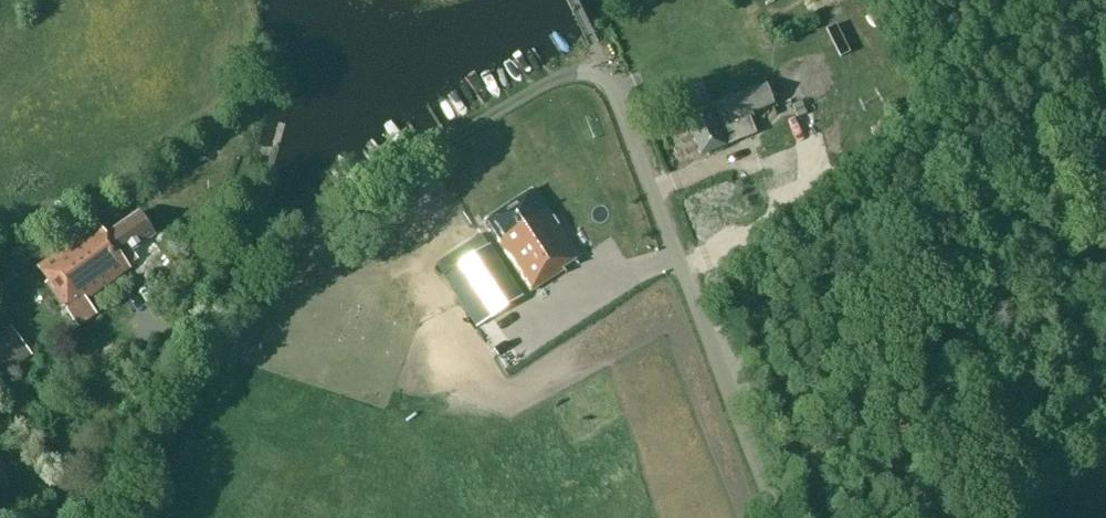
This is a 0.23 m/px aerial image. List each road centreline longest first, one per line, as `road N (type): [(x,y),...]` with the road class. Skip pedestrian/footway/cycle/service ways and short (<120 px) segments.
road 1 (unclassified): [(604,69),(549,82),(324,212),(297,239),(237,346),(204,349),(180,340)]
road 2 (unclassified): [(776,517),(604,69)]

